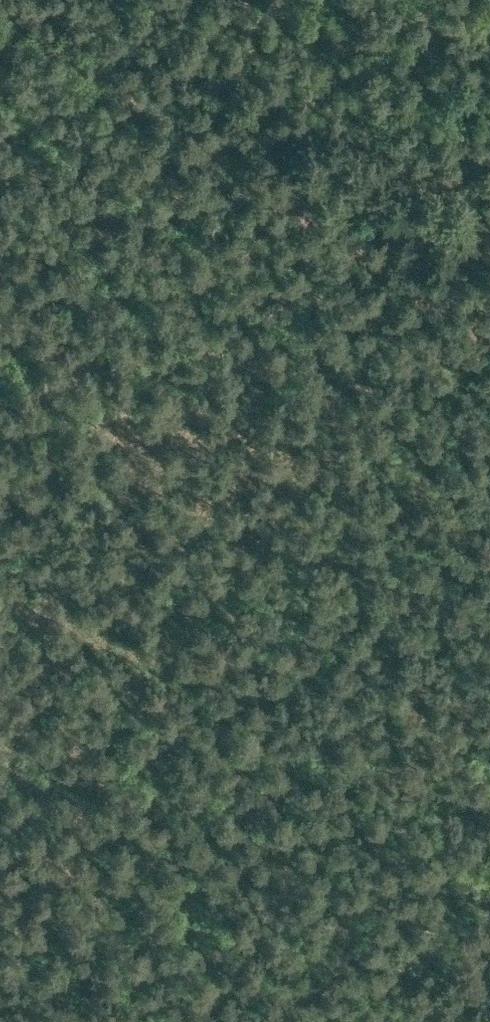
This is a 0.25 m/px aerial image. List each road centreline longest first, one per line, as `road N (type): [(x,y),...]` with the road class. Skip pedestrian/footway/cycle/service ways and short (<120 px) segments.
road 1 (track): [(489,328),(0,2)]

